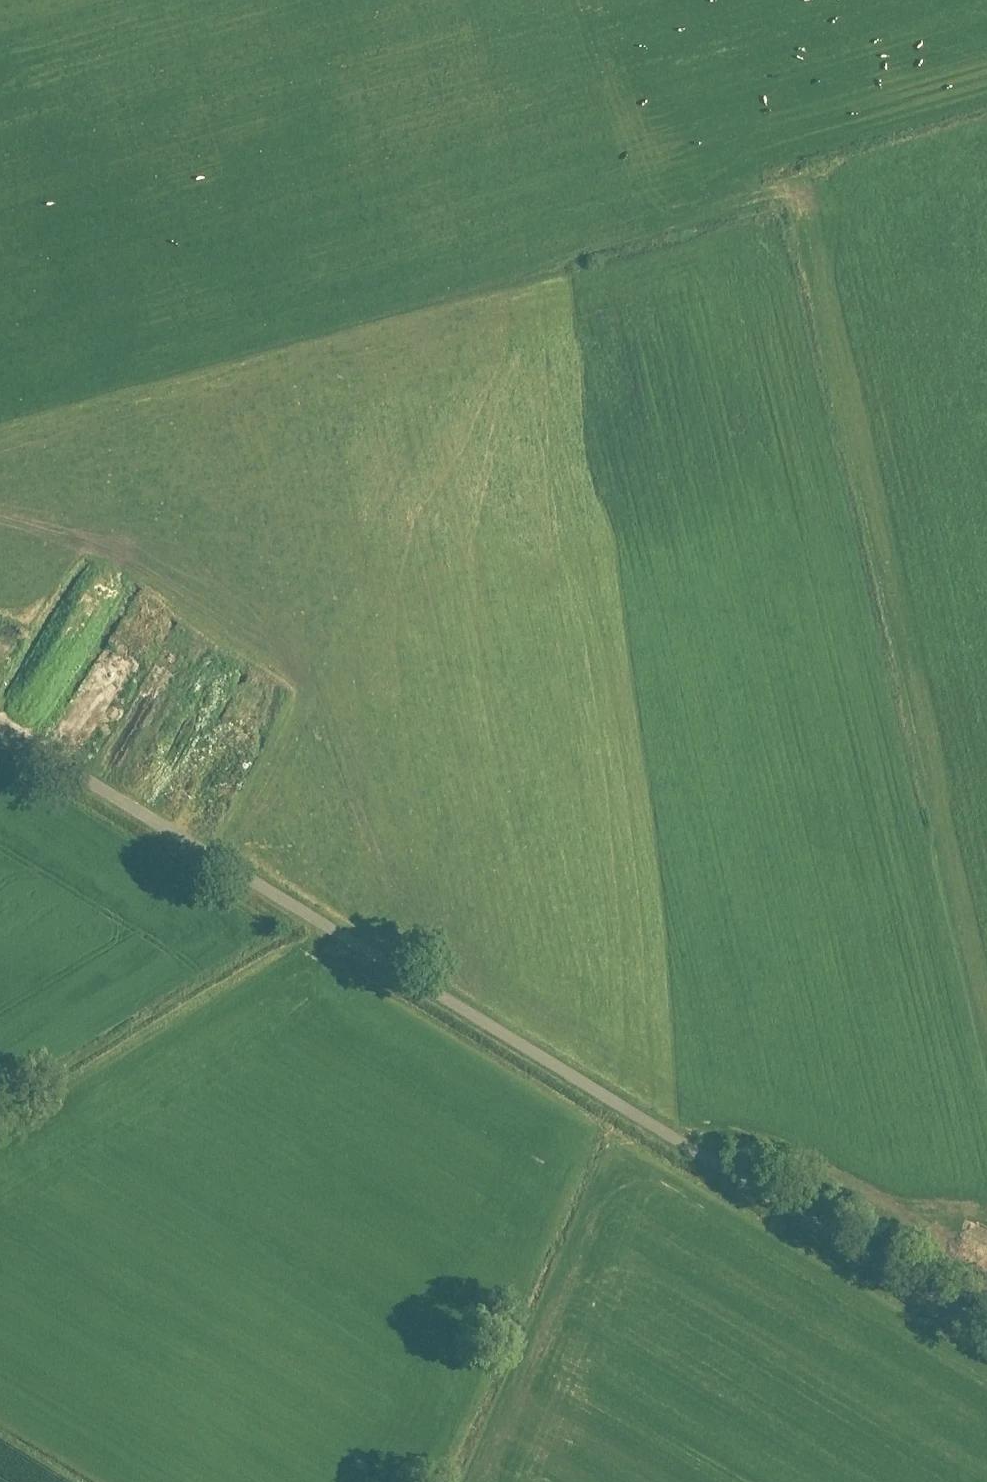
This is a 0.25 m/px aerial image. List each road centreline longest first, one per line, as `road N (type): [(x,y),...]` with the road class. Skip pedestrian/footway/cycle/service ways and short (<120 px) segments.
road 1 (unclassified): [(986,1321),(701,1136),(0,722)]

